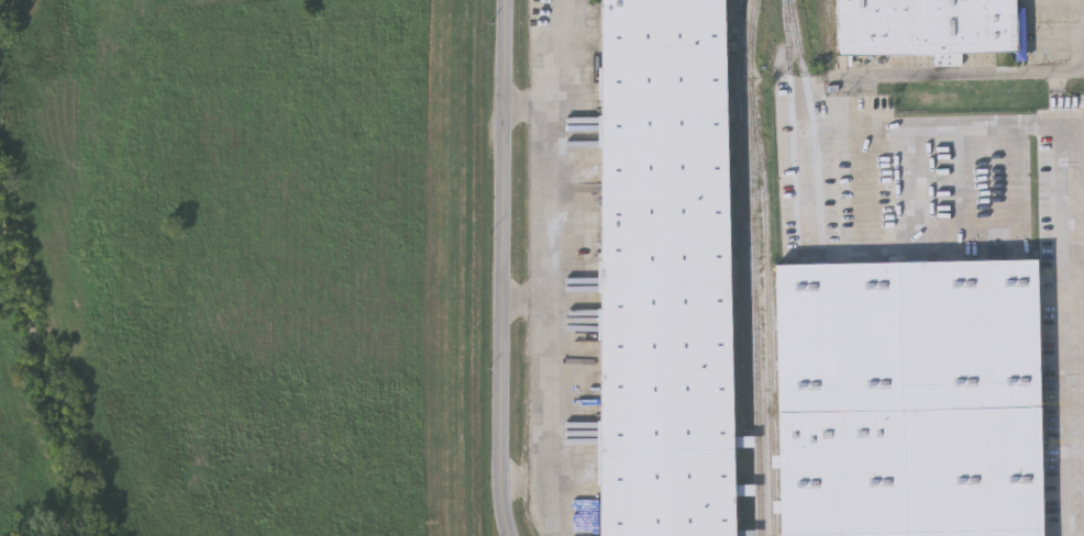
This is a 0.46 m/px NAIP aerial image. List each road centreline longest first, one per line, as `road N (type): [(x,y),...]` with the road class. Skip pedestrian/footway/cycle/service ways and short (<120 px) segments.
road 1 (tertiary): [(506,0),(500,382),(508,535)]

